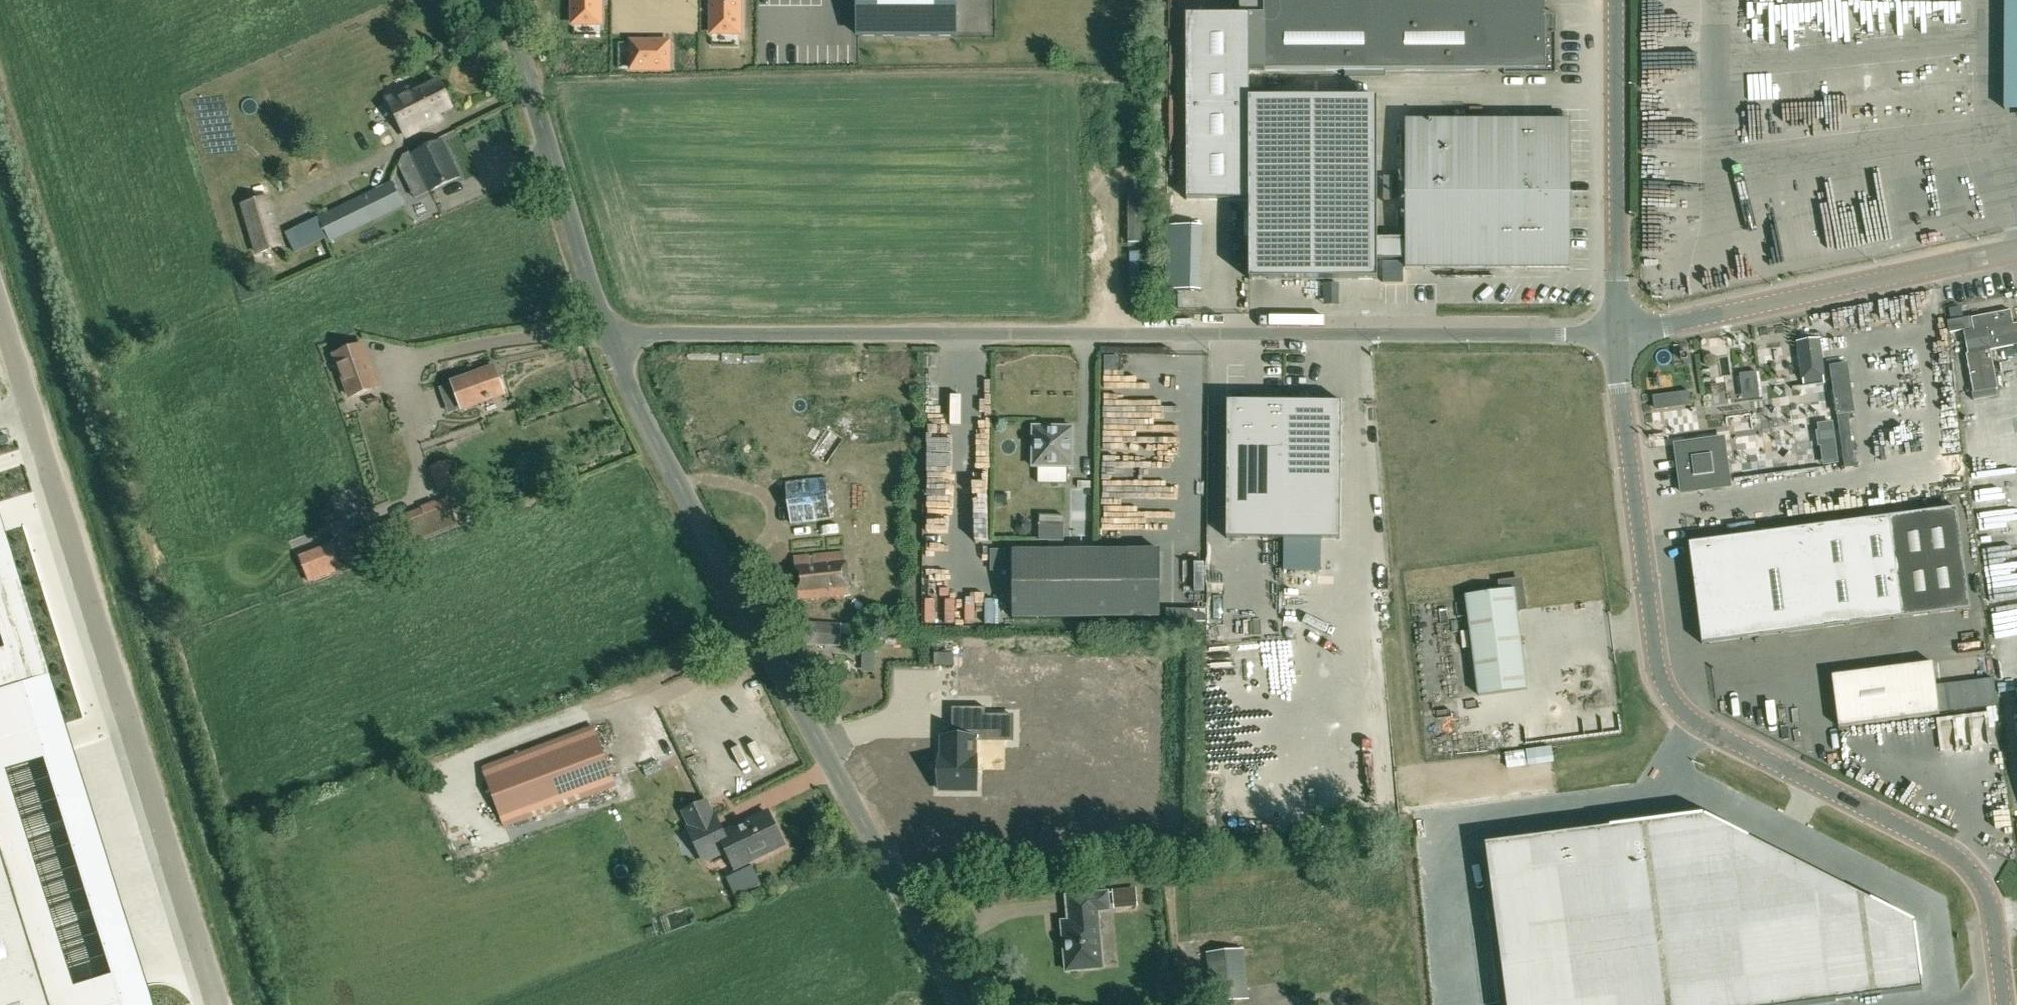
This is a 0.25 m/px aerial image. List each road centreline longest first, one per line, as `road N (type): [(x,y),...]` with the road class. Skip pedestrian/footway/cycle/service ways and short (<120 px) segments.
road 1 (unclassified): [(1619,335),(610,336)]
road 2 (unclassified): [(2005,1004),(1993,911),(1967,867),(1811,778),(1698,725),(1670,693),(1656,657),(1619,335)]
road 3 (unclassified): [(956,1004),(632,393),(610,336)]
road 4 (unclassified): [(218,1004),(0,305)]
road 5 (track): [(213,843),(0,163)]
road 6 (unclassified): [(1619,335),(2016,250)]
road 7 (unclassified): [(610,336),(505,0)]
road 8 (unclassified): [(1619,335),(1616,0)]

